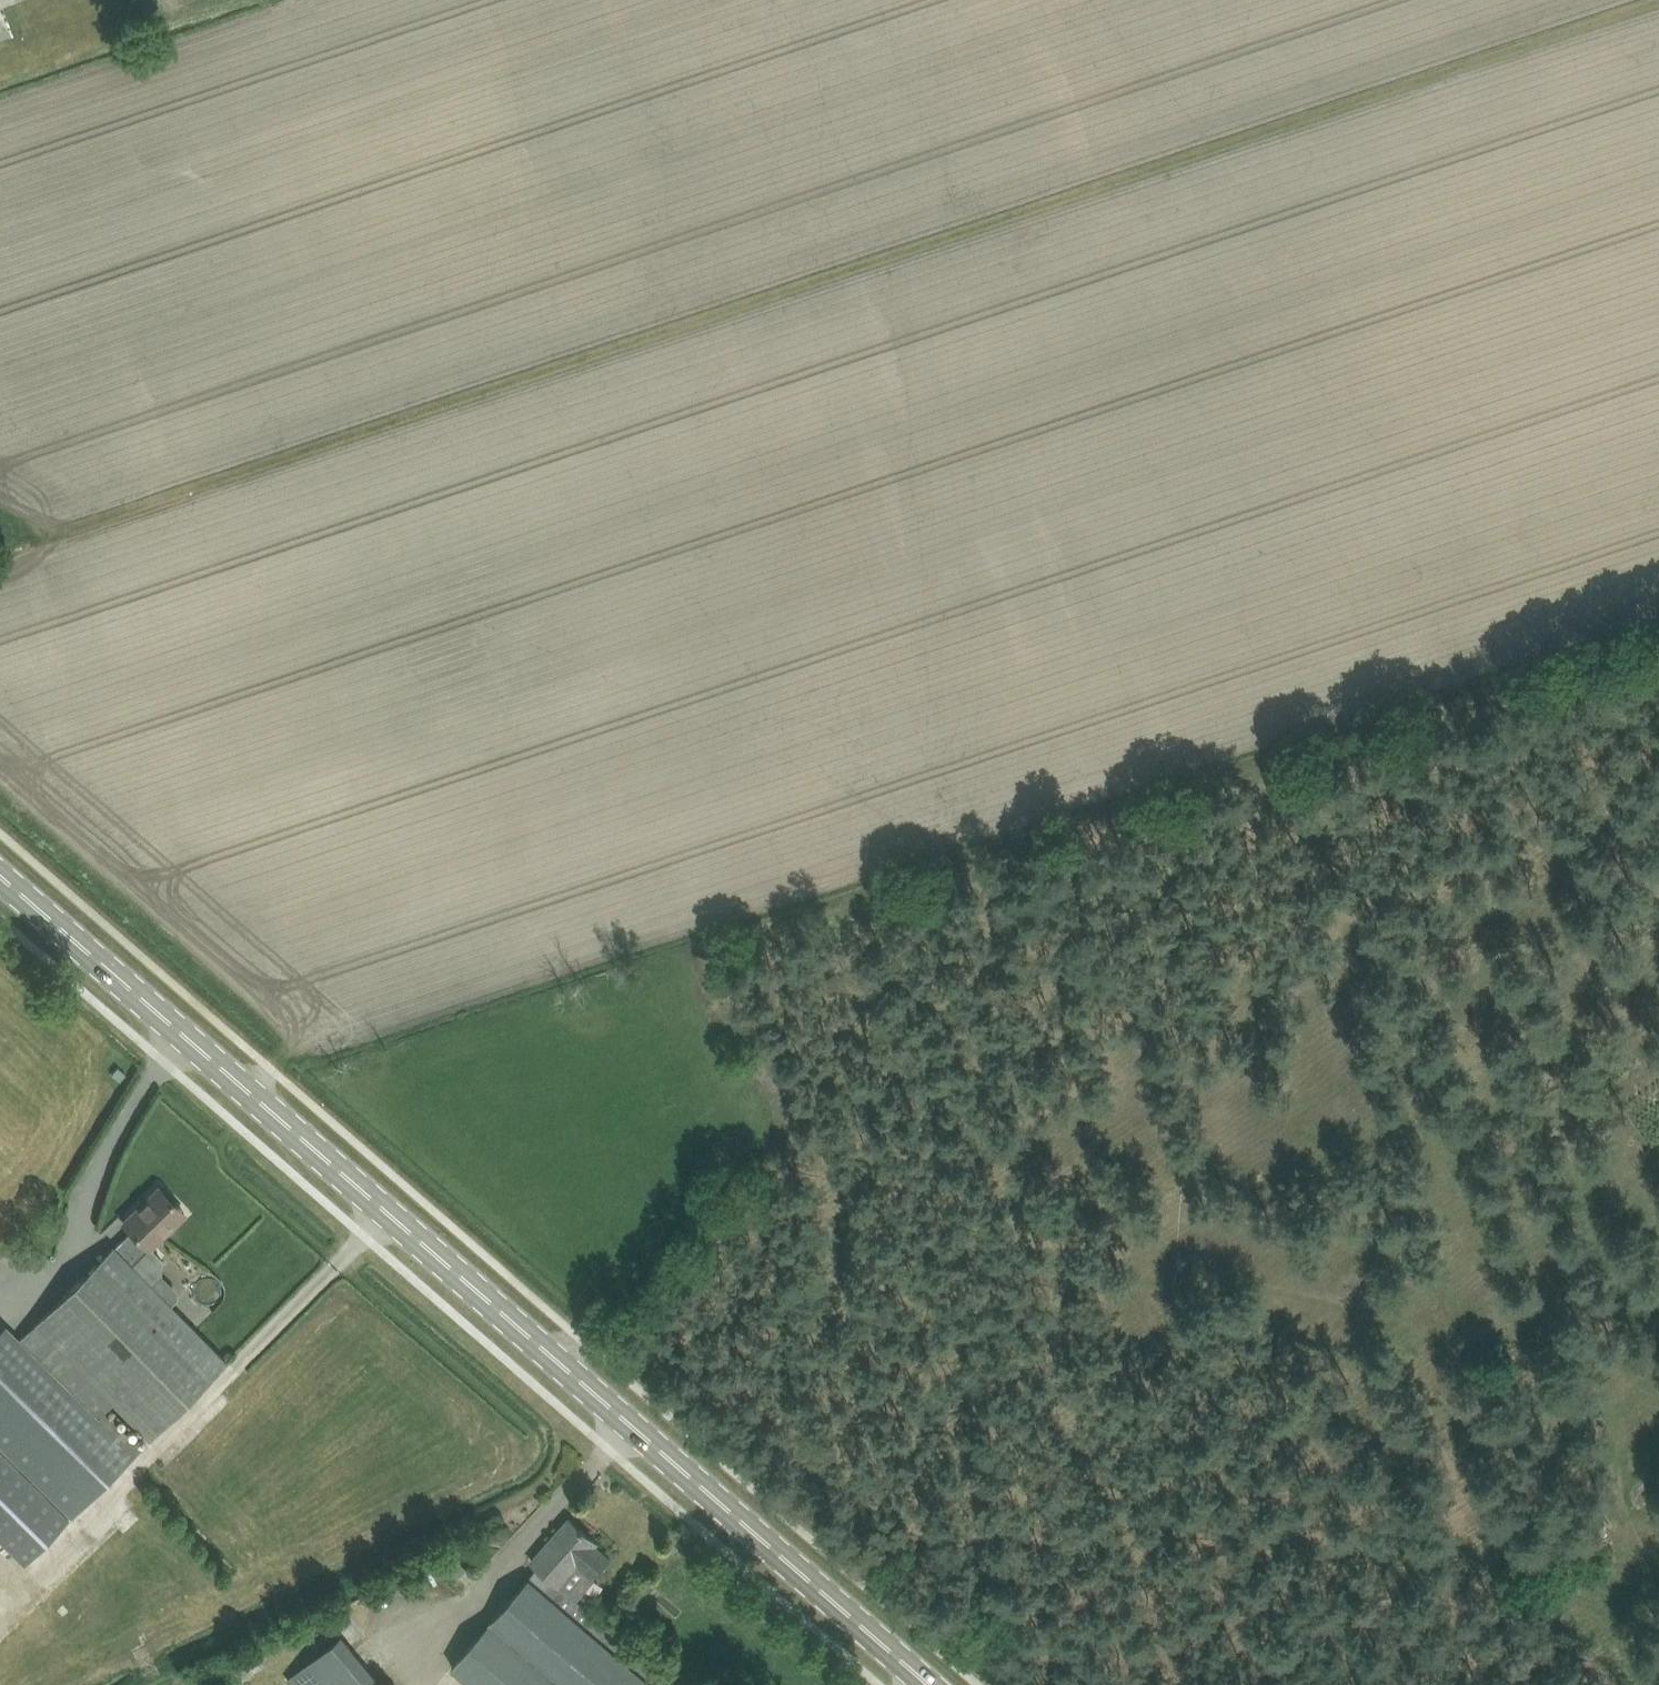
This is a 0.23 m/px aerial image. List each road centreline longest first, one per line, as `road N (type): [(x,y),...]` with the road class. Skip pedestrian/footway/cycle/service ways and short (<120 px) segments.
road 1 (primary): [(938,1684),(0,865)]
road 2 (track): [(69,1684),(136,1647),(163,1684)]

